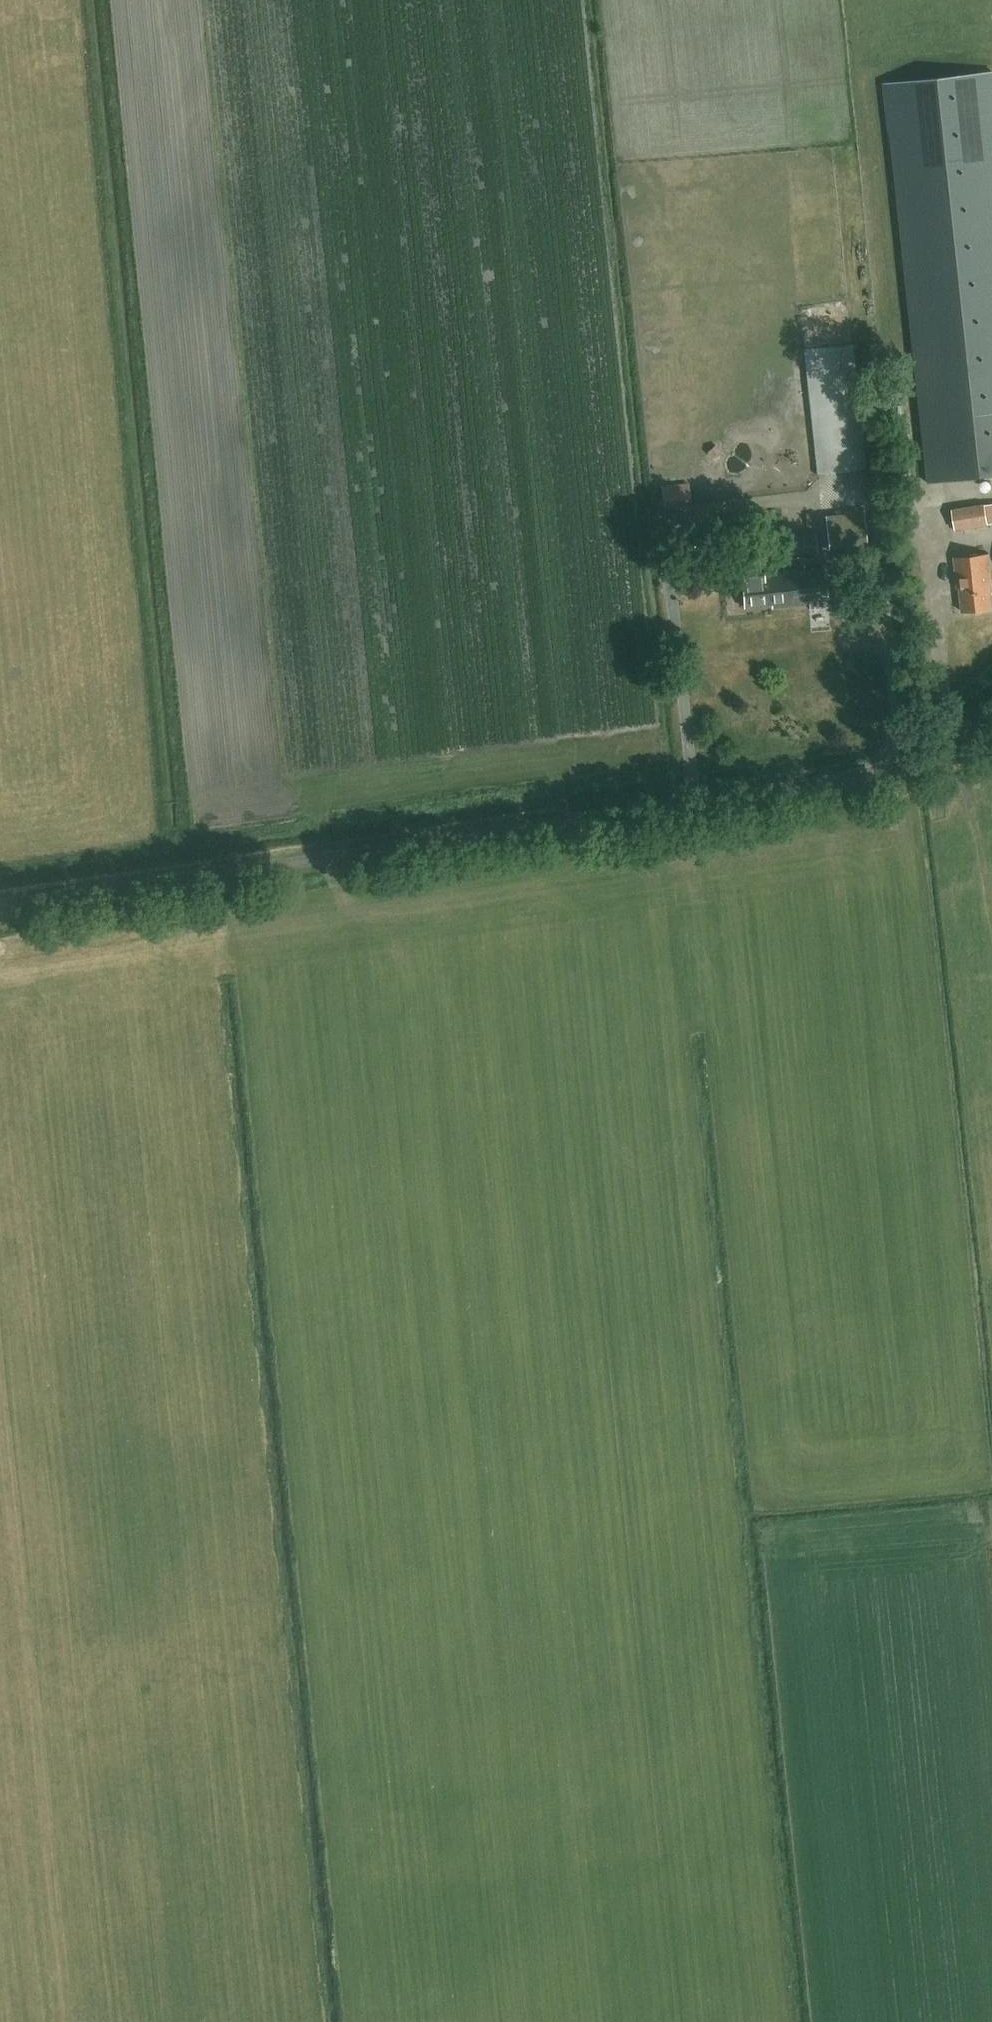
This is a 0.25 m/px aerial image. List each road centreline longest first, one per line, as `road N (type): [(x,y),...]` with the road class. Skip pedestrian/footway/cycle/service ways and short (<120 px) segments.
road 1 (unclassified): [(0,923),(861,807),(991,749)]

